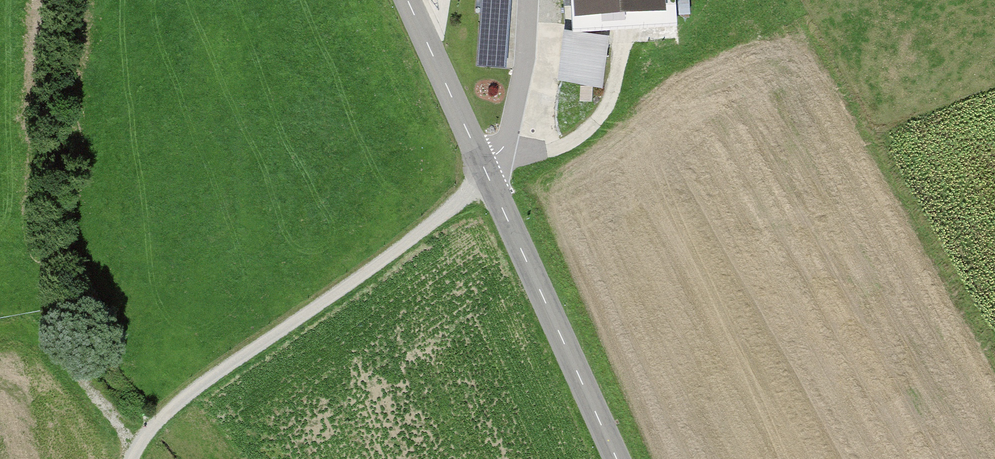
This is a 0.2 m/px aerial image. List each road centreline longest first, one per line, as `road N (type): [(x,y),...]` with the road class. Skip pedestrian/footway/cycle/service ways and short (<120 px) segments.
road 1 (track): [(147,458),(182,414),(489,173)]
road 2 (tertiary): [(619,458),(489,173)]
road 3 (tertiary): [(489,173),(410,0)]
road 4 (residential): [(489,173),(533,70),(532,0)]

